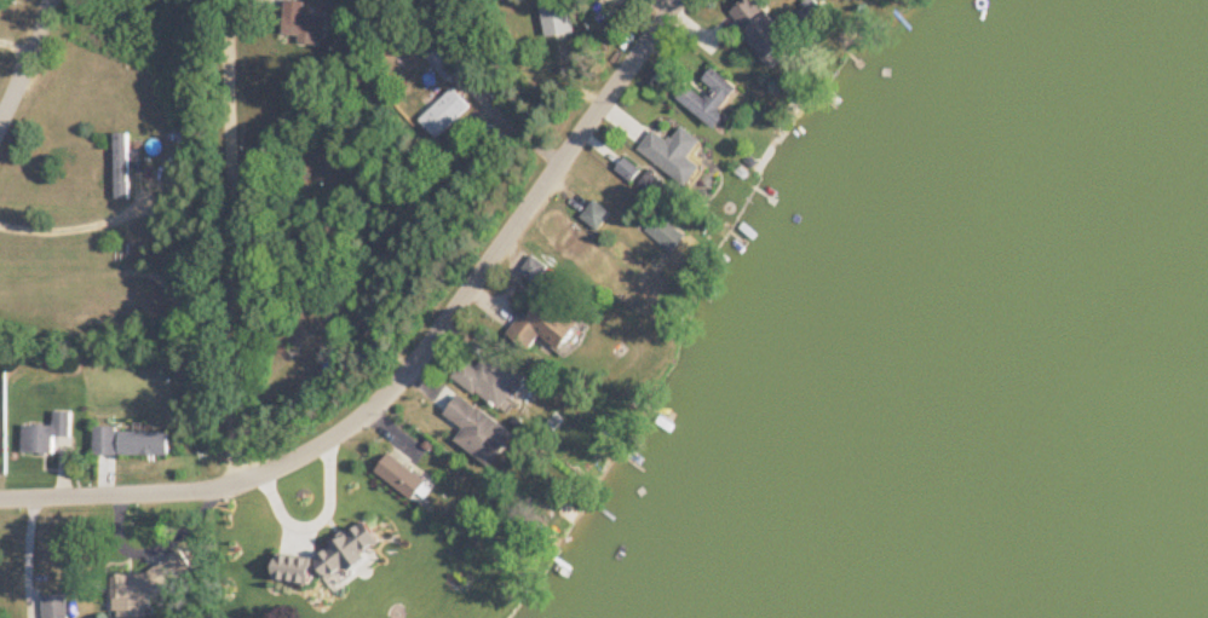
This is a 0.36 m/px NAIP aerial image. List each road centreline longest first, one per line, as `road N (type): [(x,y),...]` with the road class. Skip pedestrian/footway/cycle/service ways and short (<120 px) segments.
road 1 (residential): [(0,500),(190,493),(254,483),(311,456),(380,404),(681,0)]
road 2 (residential): [(231,486),(232,0)]
road 3 (residential): [(0,124),(51,0)]

